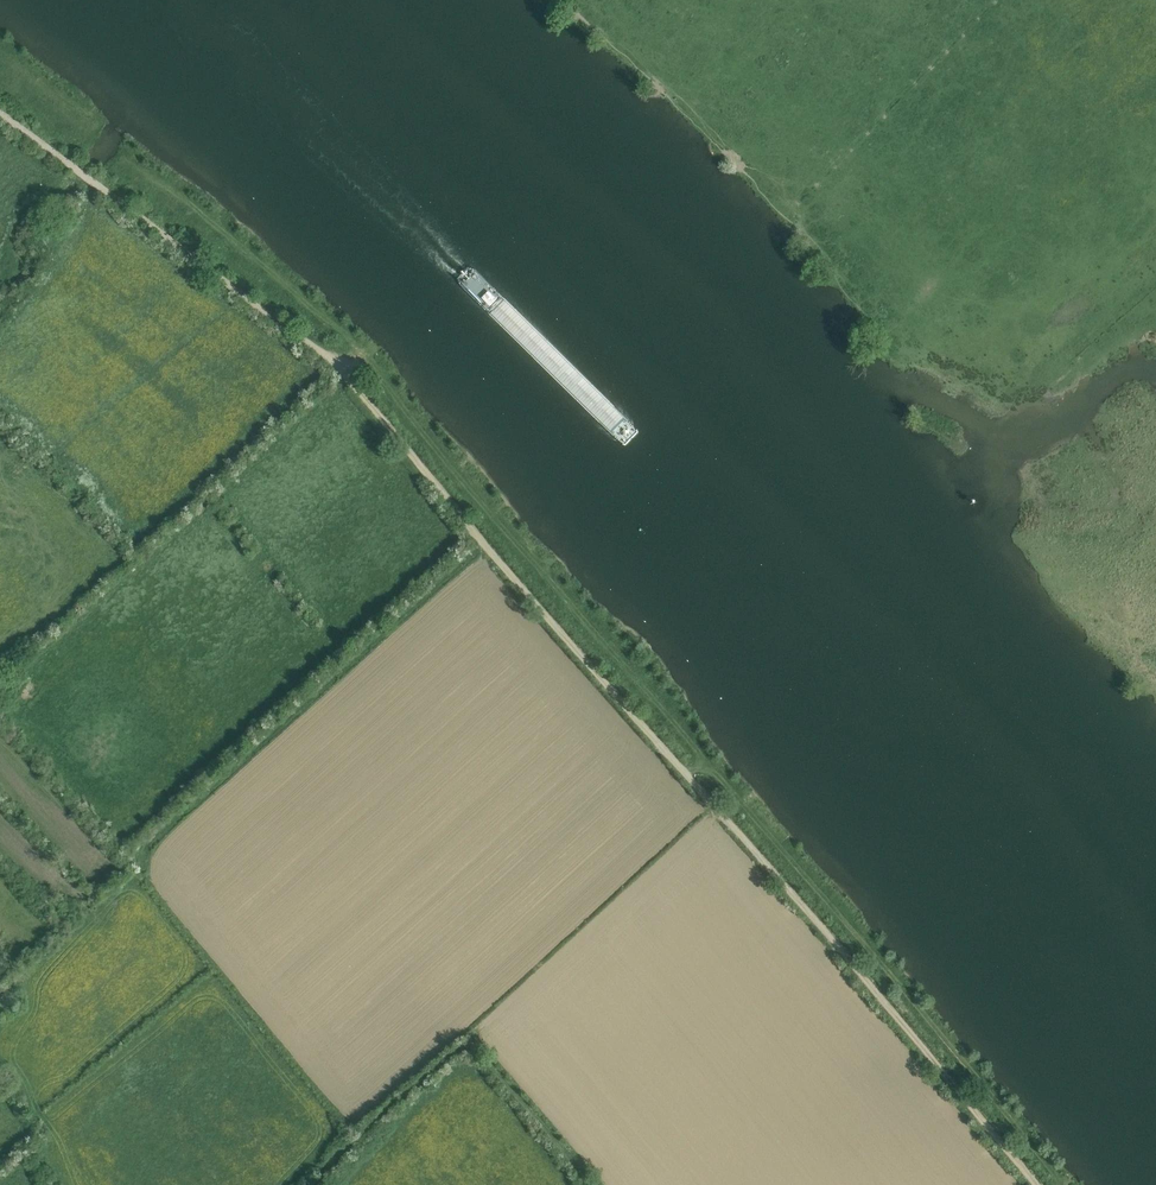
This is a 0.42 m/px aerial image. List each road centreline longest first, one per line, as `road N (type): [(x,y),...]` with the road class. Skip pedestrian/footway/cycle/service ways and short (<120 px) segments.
road 1 (track): [(1037,1184),(340,370),(0,112)]
road 2 (track): [(592,1184),(469,1047),(405,1094),(316,1184)]

